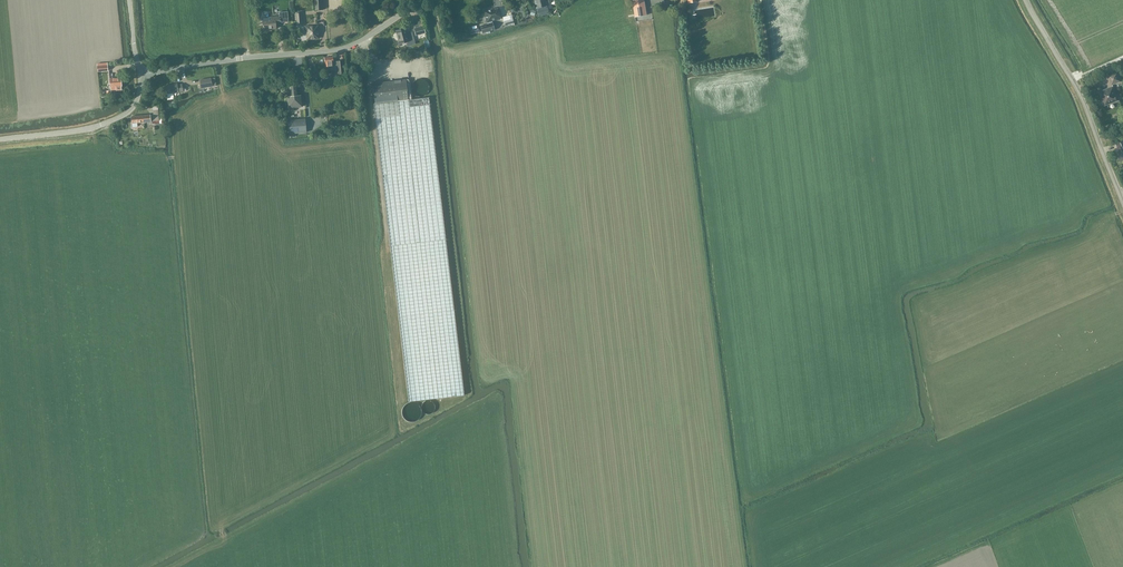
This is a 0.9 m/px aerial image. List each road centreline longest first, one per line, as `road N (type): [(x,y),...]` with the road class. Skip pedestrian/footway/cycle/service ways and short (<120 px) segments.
road 1 (unclassified): [(141,74),(343,48),(425,0)]
road 2 (unclassified): [(1122,203),(1081,94),(1026,0)]
road 3 (unclassified): [(0,141),(124,116),(136,105),(141,74)]

